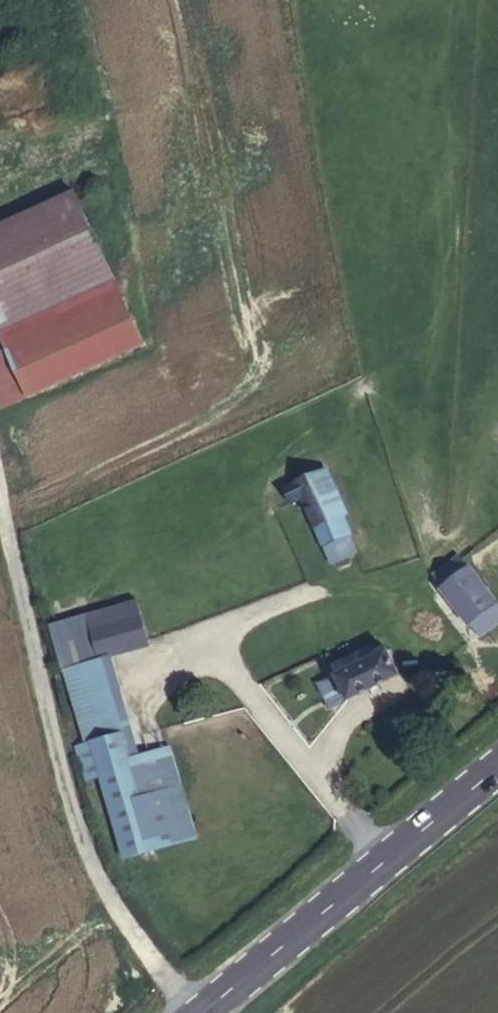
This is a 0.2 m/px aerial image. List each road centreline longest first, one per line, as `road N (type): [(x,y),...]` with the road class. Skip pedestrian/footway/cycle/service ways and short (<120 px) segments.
road 1 (primary): [(196,1012),(497,766)]

